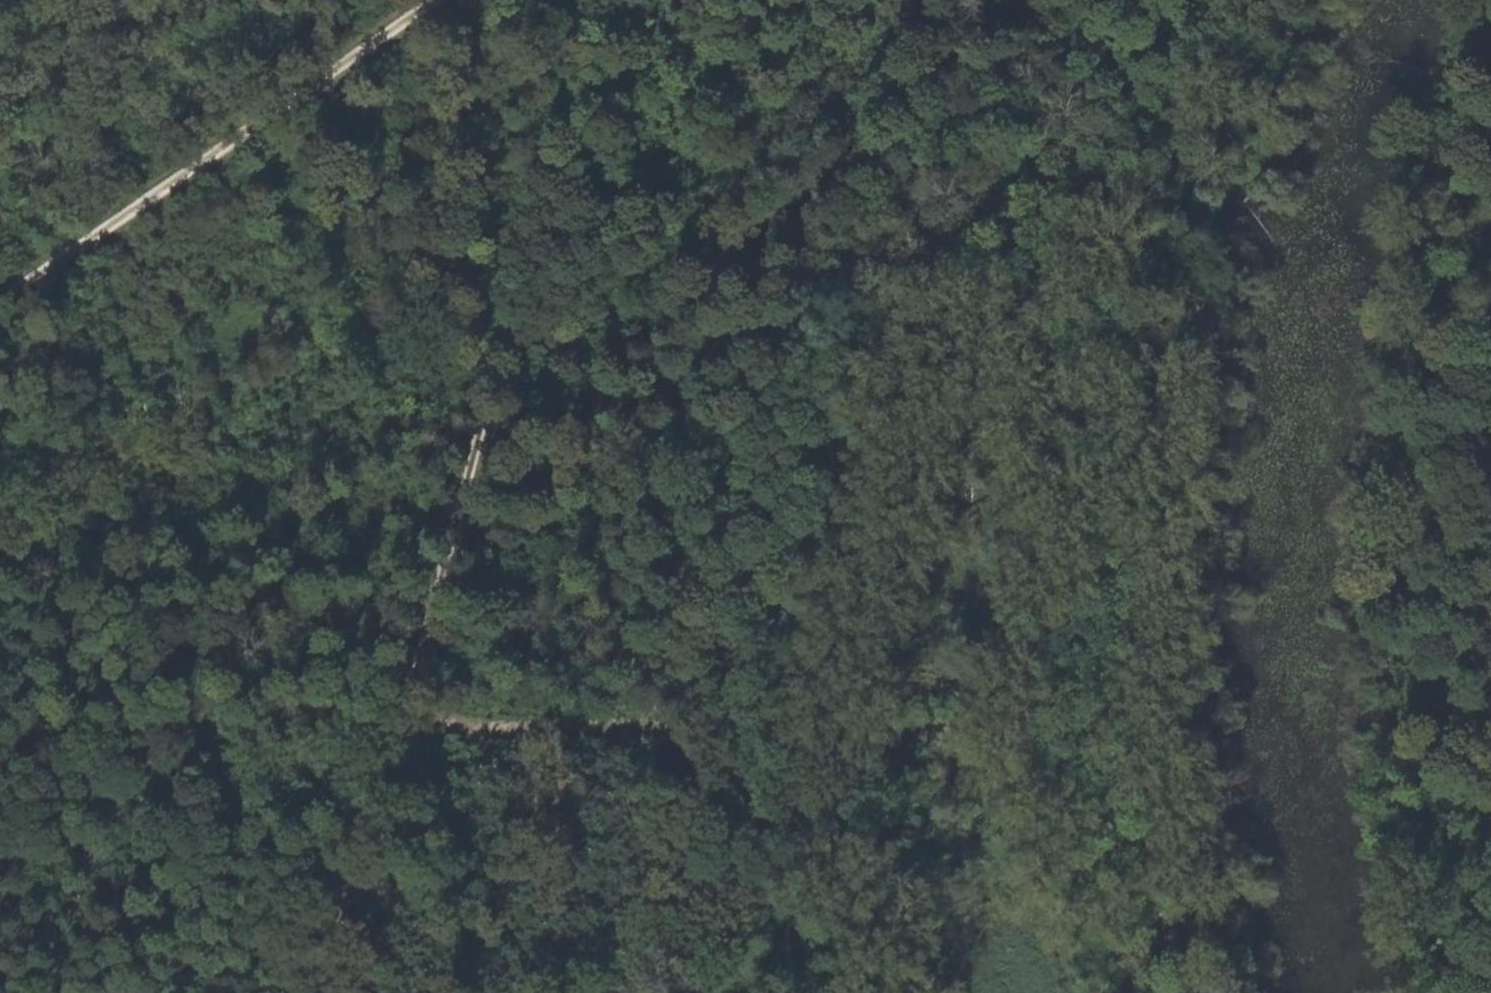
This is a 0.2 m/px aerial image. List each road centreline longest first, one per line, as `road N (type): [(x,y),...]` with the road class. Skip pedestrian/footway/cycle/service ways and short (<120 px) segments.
road 1 (track): [(596,0),(584,77),(385,708),(314,992)]
road 2 (track): [(1490,702),(1440,707),(1443,364),(1462,116),(1490,77)]
road 3 (track): [(385,708),(1049,774)]
road 4 (track): [(0,349),(431,0)]
road 5 (track): [(1440,707),(1488,992)]

